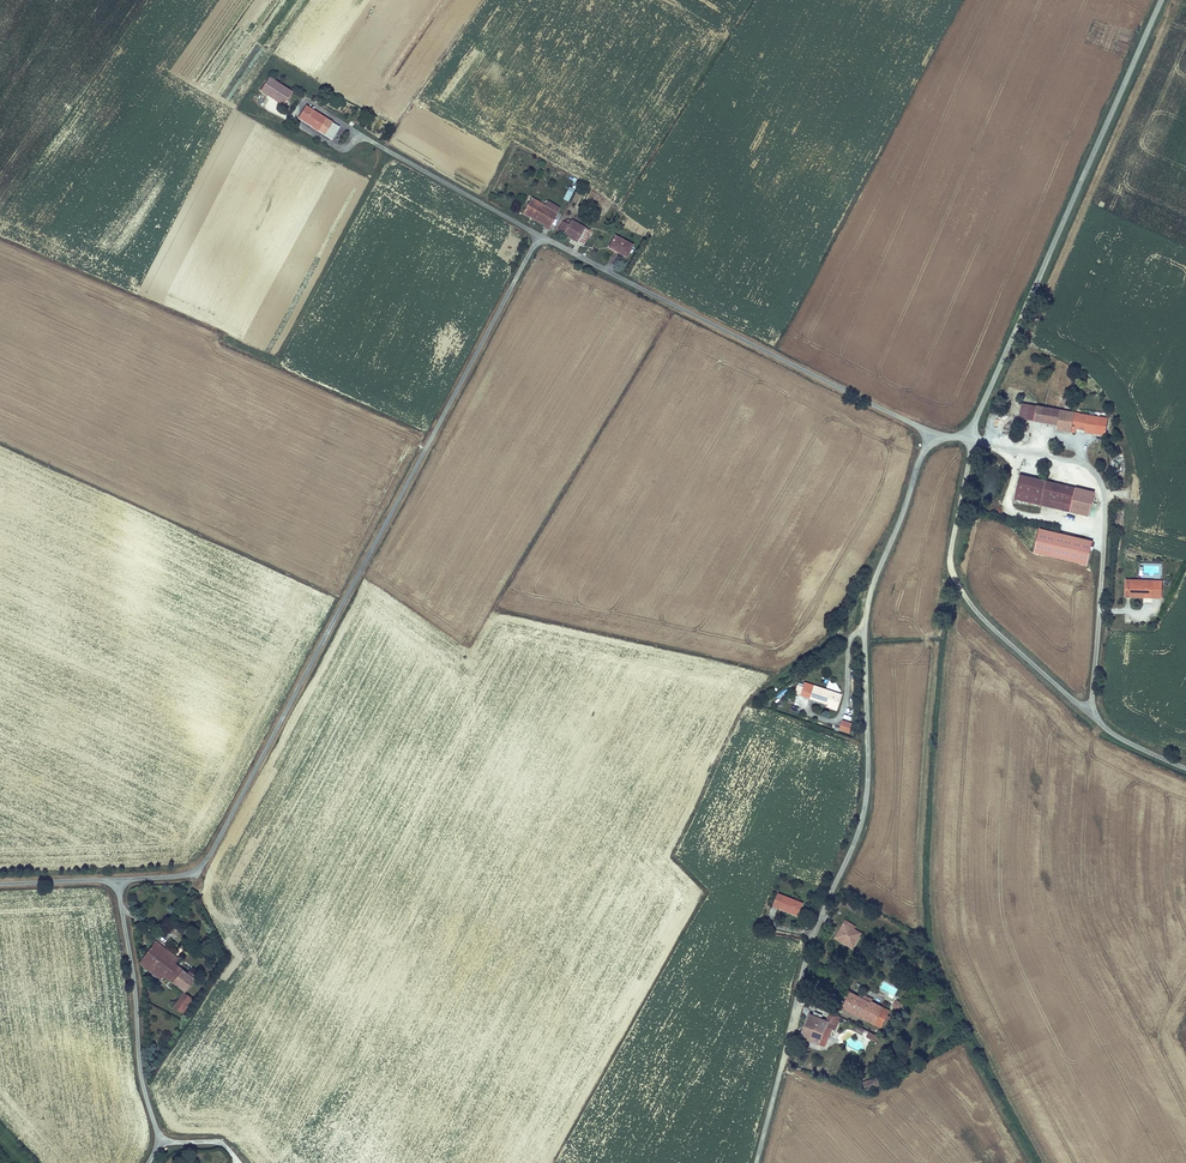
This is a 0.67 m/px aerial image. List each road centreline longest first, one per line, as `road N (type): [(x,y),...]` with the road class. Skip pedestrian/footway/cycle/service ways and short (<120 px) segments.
road 1 (unclassified): [(933,434),(554,242),(538,242),(201,866),(165,877),(0,884)]
road 2 (unclassified): [(757,1162),(806,961),(864,809),(868,604),(933,434)]
road 3 (unclassified): [(972,440),(1162,0)]
road 4 (unclassified): [(1185,768),(1108,730),(966,597),(950,550),(972,440)]

